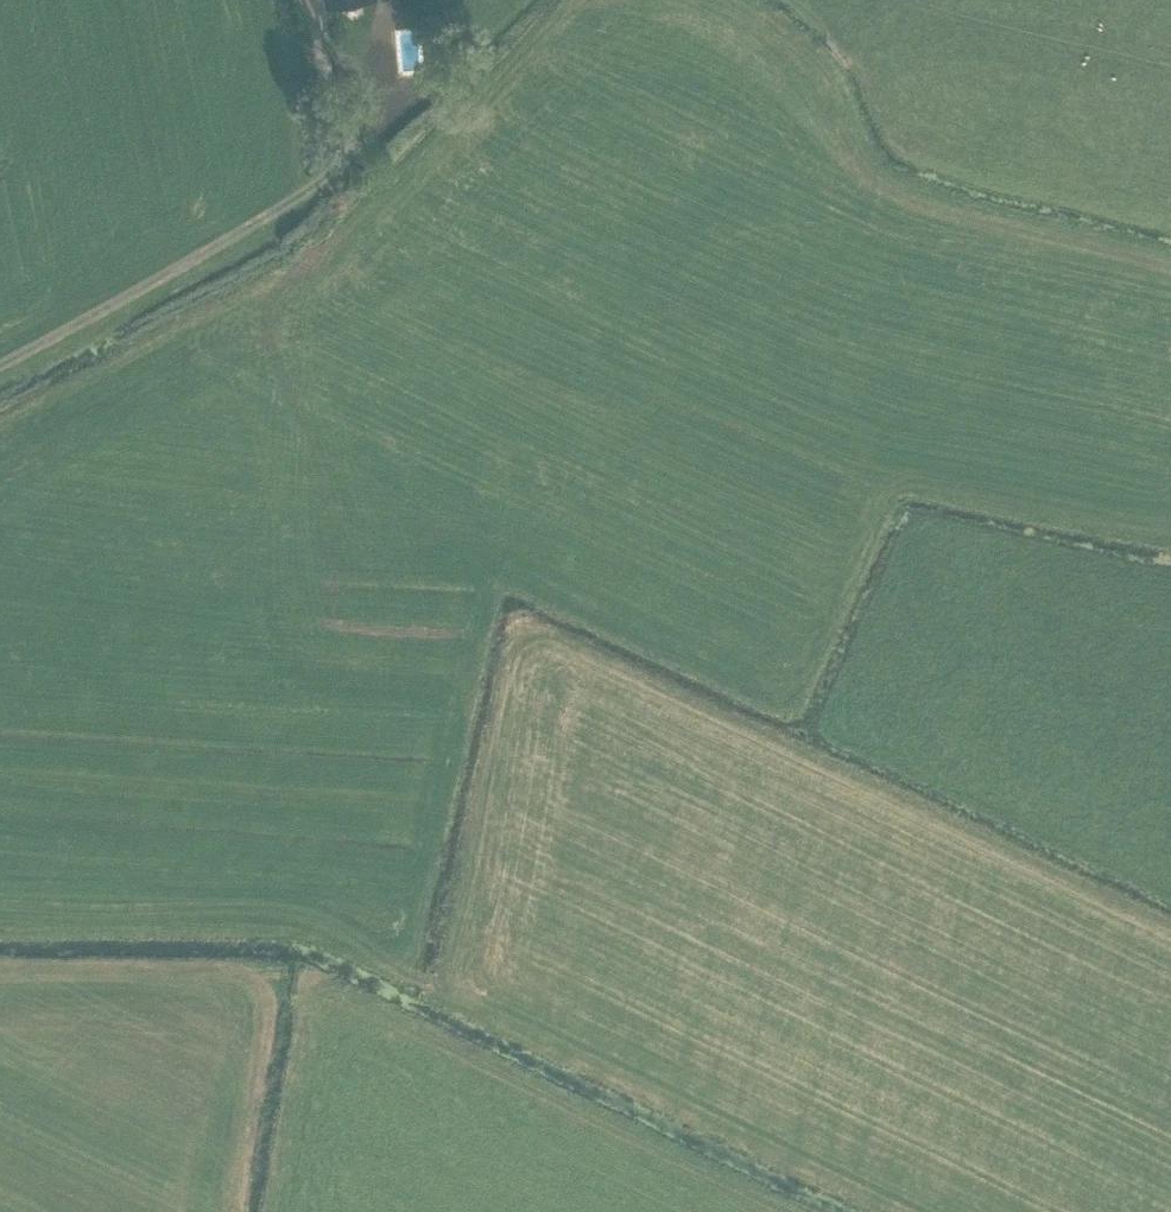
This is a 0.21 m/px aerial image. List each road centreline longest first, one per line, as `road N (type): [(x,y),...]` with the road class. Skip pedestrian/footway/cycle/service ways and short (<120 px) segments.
road 1 (track): [(341,163),(270,216),(0,365)]

